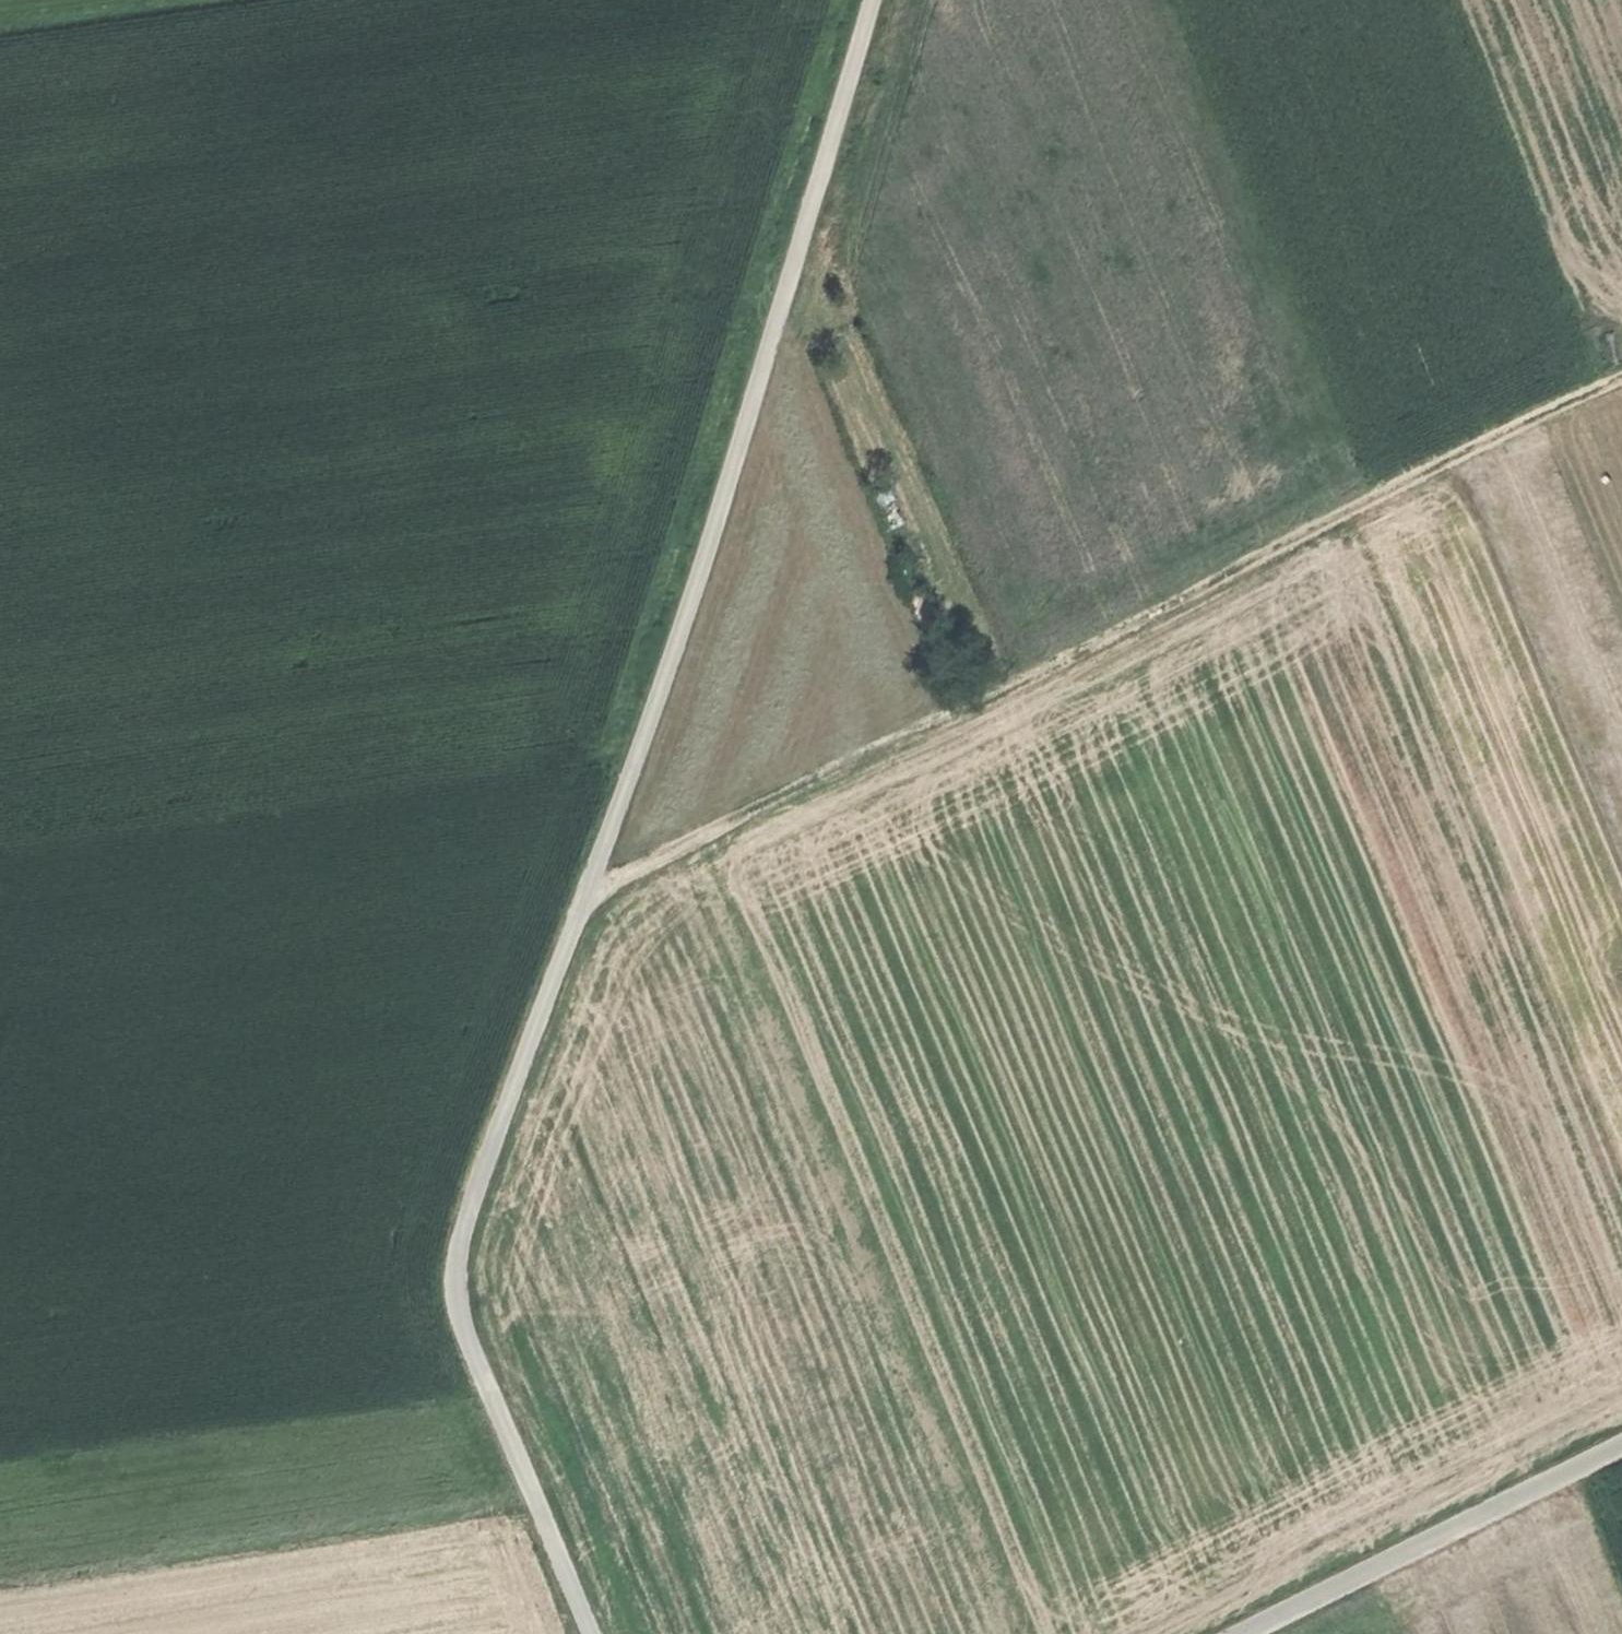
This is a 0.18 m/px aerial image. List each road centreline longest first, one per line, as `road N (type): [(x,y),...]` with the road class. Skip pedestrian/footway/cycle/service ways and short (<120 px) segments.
road 1 (track): [(1621,376),(603,877)]
road 2 (track): [(603,877),(872,0)]
road 3 (track): [(588,1633),(463,1336),(455,1257),(509,1092),(603,877)]
road 4 (track): [(1621,1447),(1242,1633)]
road 5 (track): [(0,20),(135,0)]

